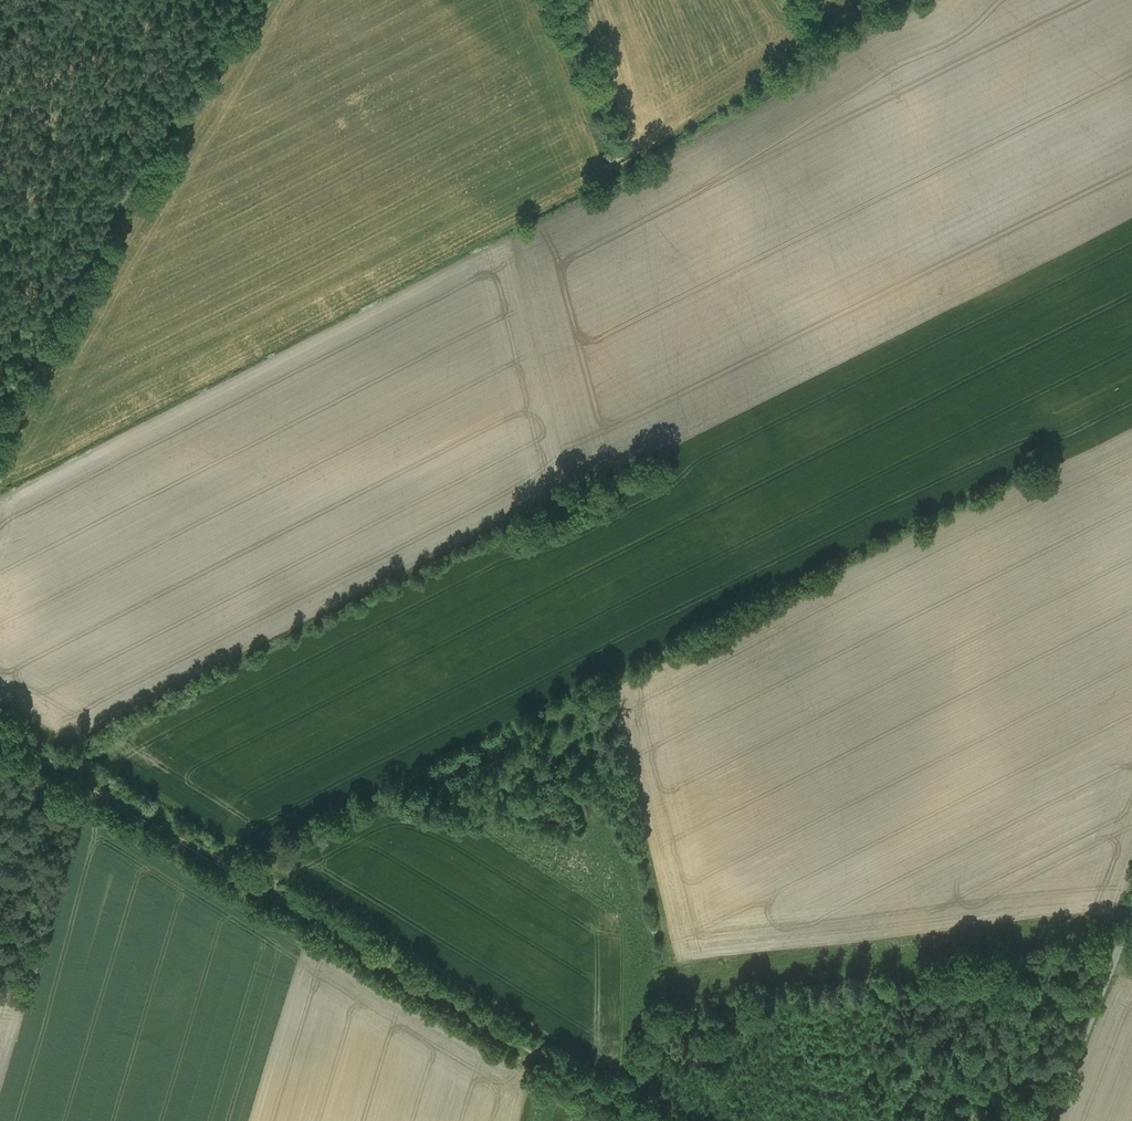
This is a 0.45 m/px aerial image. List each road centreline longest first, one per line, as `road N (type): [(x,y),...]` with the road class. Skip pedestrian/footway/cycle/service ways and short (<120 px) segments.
road 1 (track): [(649,1120),(0,726)]
road 2 (unclassified): [(1131,906),(1045,1120)]

